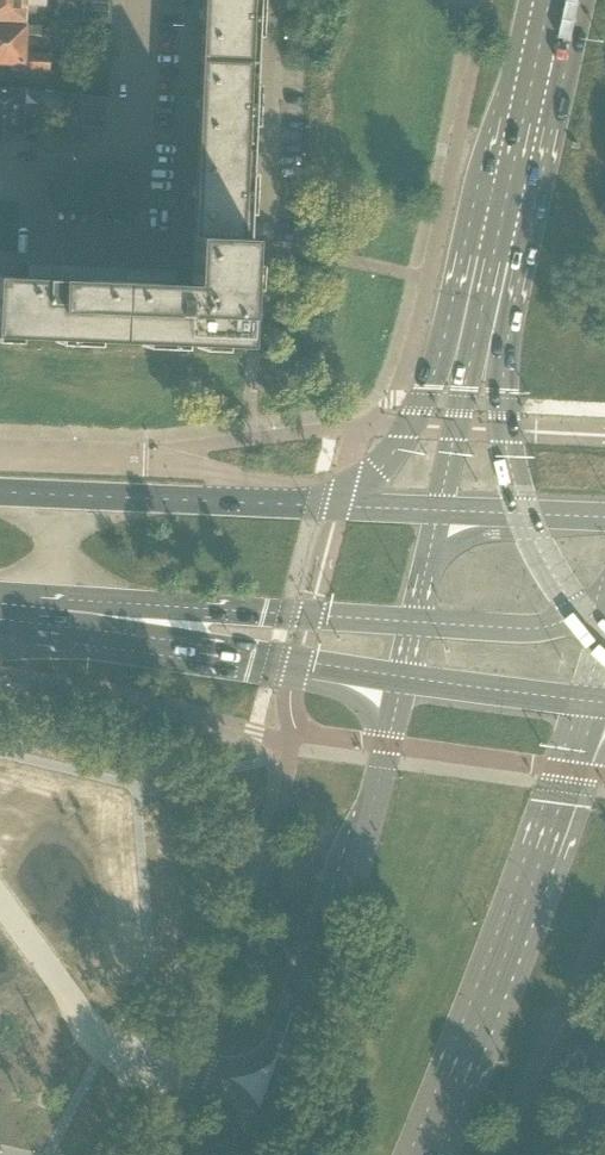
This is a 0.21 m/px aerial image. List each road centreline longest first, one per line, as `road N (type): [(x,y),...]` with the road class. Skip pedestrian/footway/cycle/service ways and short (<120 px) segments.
road 1 (secondary): [(403,678),(349,889),(258,1154)]
road 2 (secondary): [(426,1154),(529,894),(591,703)]
road 3 (primary): [(548,0),(475,336)]
road 4 (primary): [(98,631),(211,610),(415,623)]
road 5 (primary): [(98,631),(403,678)]
road 6 (residential): [(0,171),(112,176),(131,153),(138,0)]
road 7 (residential): [(276,504),(224,480),(150,465),(0,461)]
road 8 (primary): [(475,336),(434,371),(392,456),(338,507)]
road 9 (primary): [(276,504),(58,495)]
road 10 (primary): [(403,678),(591,703)]
road 11 (primary): [(475,336),(503,384),(503,430),(524,514)]
road 12 (primary): [(475,336),(439,511)]
road 13 (primary): [(415,623),(528,630),(579,617)]
road 14 (unclassified): [(58,495),(45,624)]

